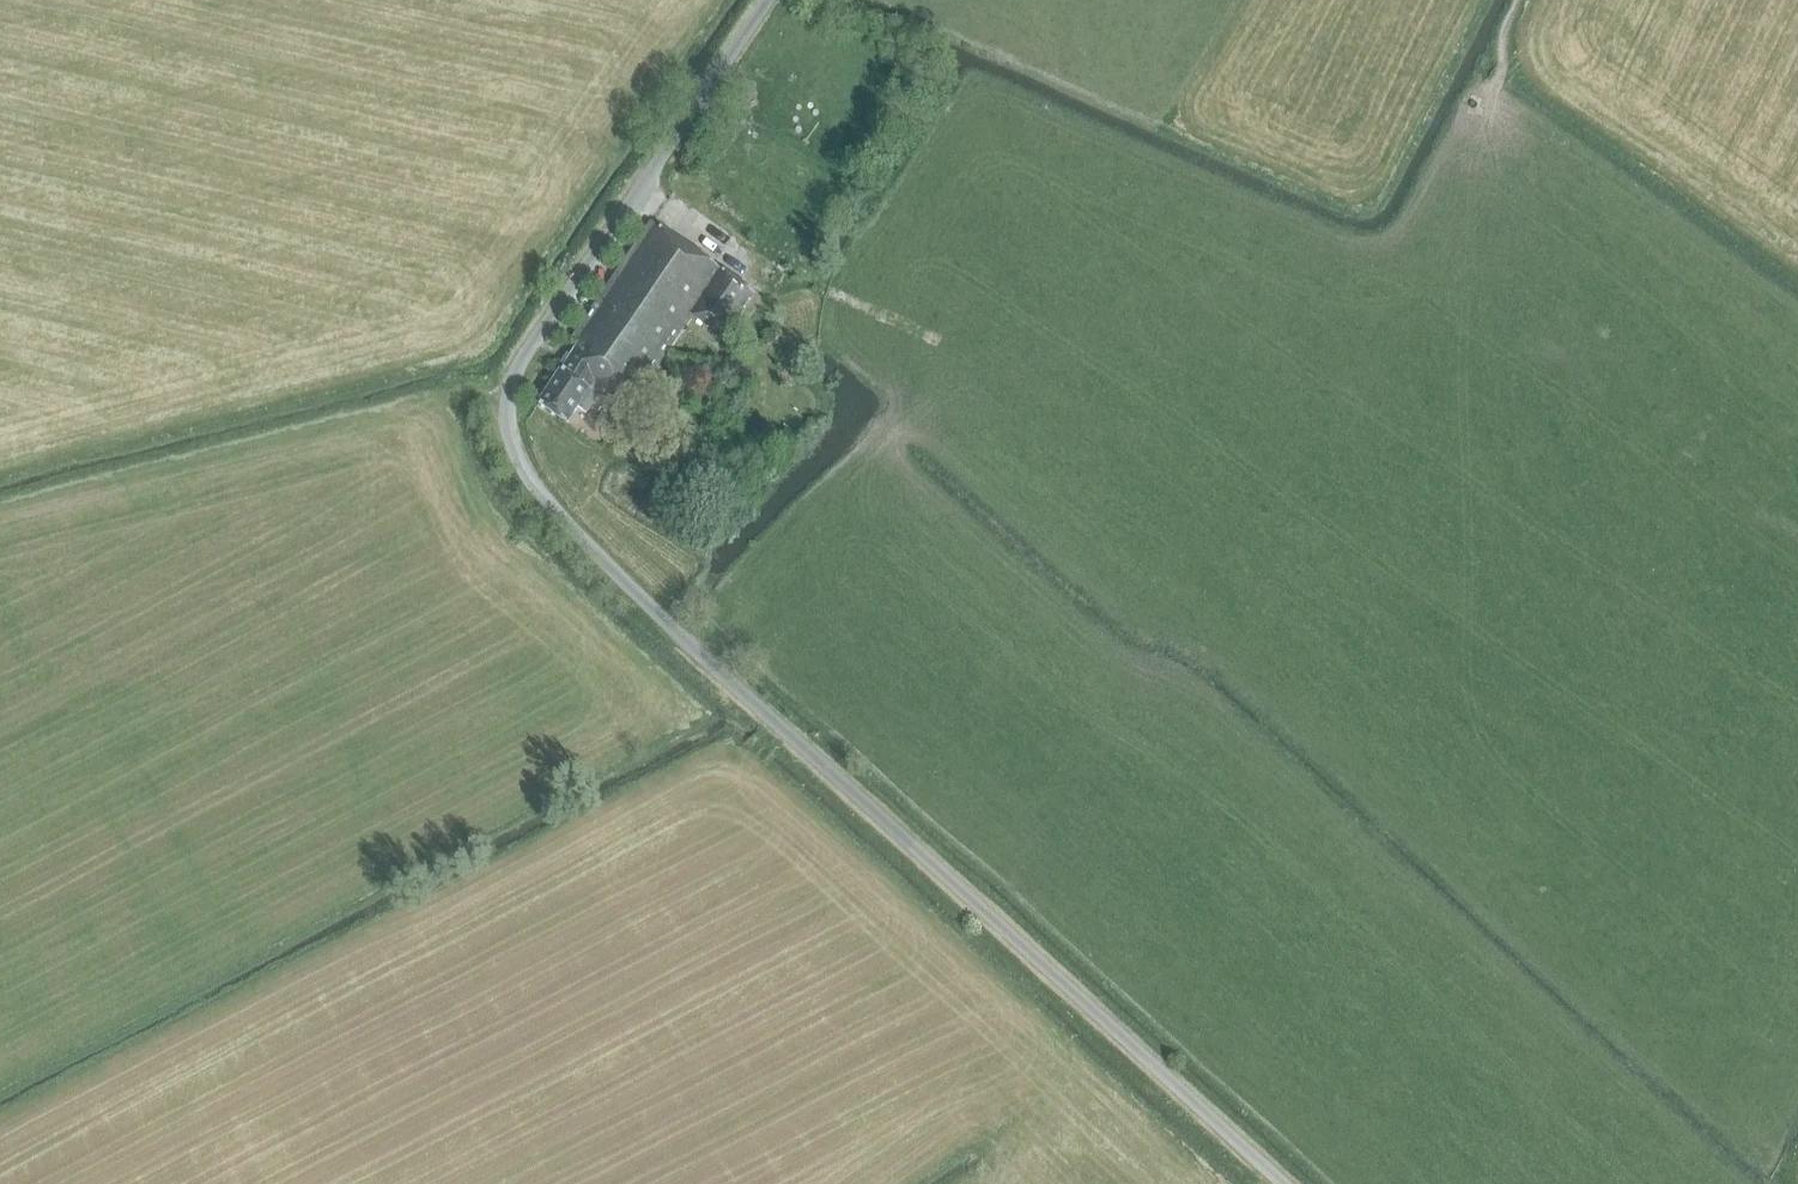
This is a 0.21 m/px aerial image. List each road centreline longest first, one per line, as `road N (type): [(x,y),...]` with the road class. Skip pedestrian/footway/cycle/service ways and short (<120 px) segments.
road 1 (unclassified): [(1280,1183),(676,619),(543,477),(529,445),(526,392),(535,360),(785,0)]

